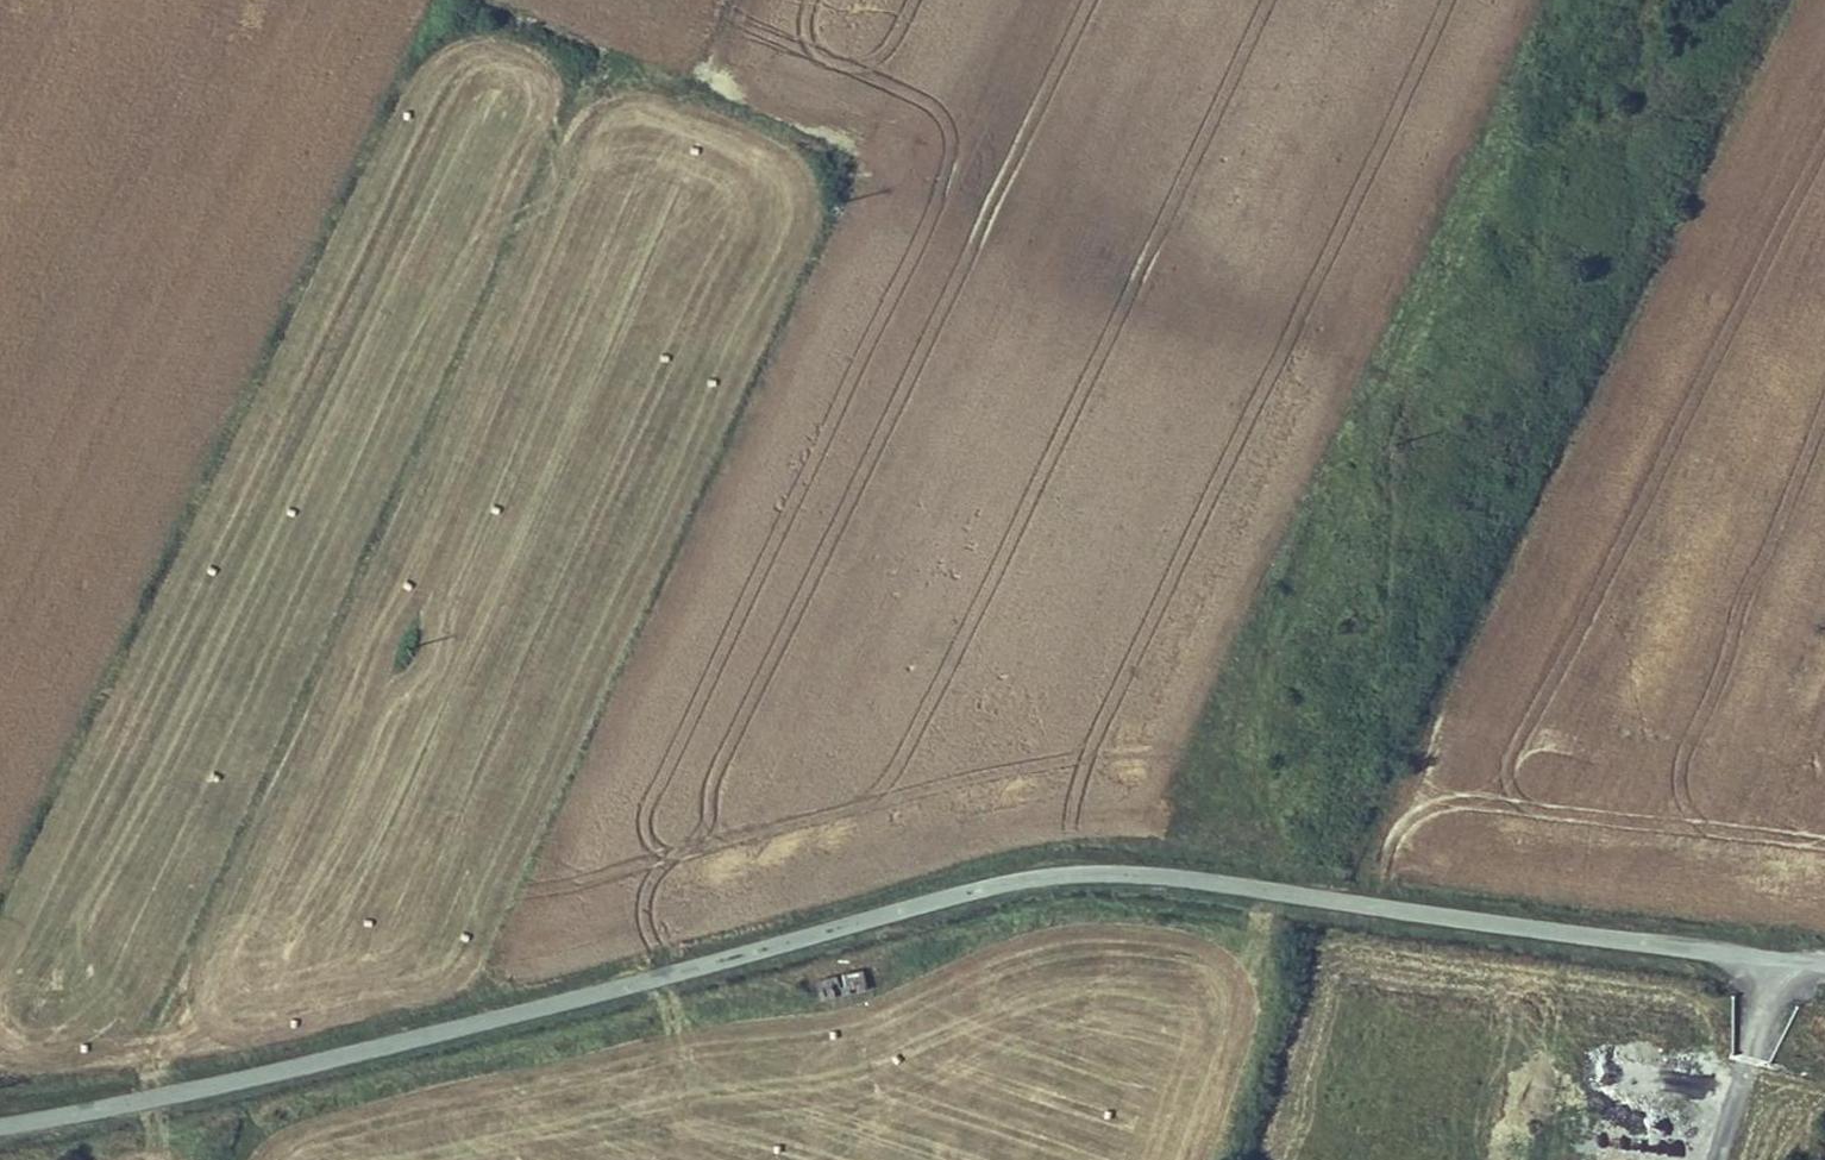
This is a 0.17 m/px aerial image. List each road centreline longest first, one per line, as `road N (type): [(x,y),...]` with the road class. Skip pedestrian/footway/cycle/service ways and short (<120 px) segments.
road 1 (residential): [(0,1137),(360,1060),(989,896),(1120,878),(1219,882),(1451,924),(1824,969)]
road 2 (track): [(1772,963),(1712,1159)]

